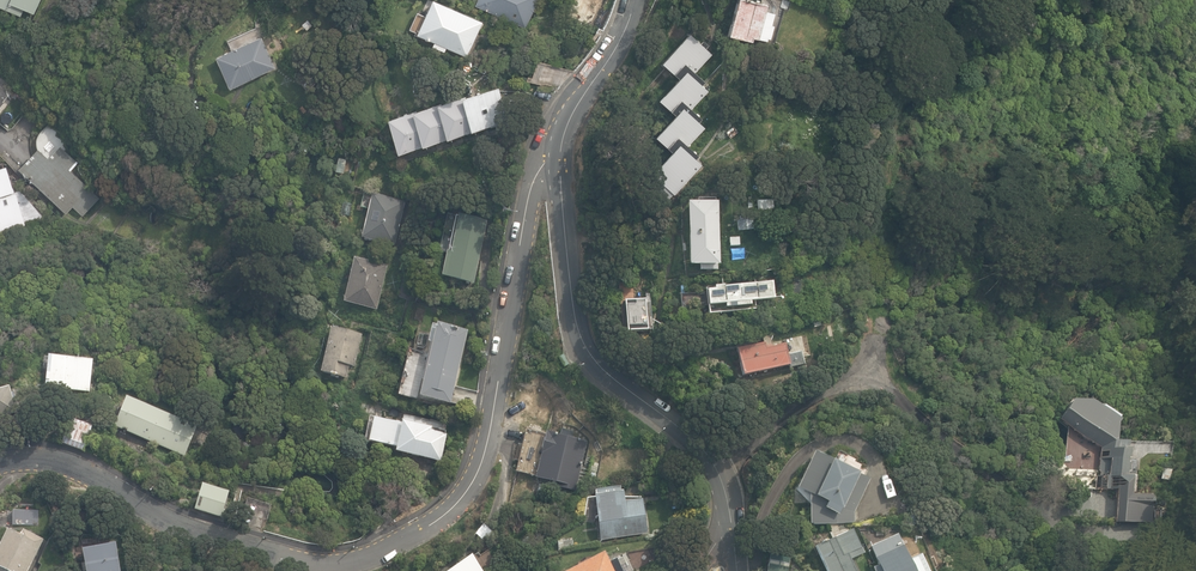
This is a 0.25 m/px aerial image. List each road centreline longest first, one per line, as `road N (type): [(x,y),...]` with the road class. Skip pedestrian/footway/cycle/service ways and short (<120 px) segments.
road 1 (residential): [(0,465),(73,466),(174,520),(320,565),(347,565),(410,543),(456,507),(484,457),(532,181),(564,130)]
road 2 (residential): [(731,525),(713,468),(580,339),(564,130)]
road 3 (residential): [(564,130),(638,0)]

